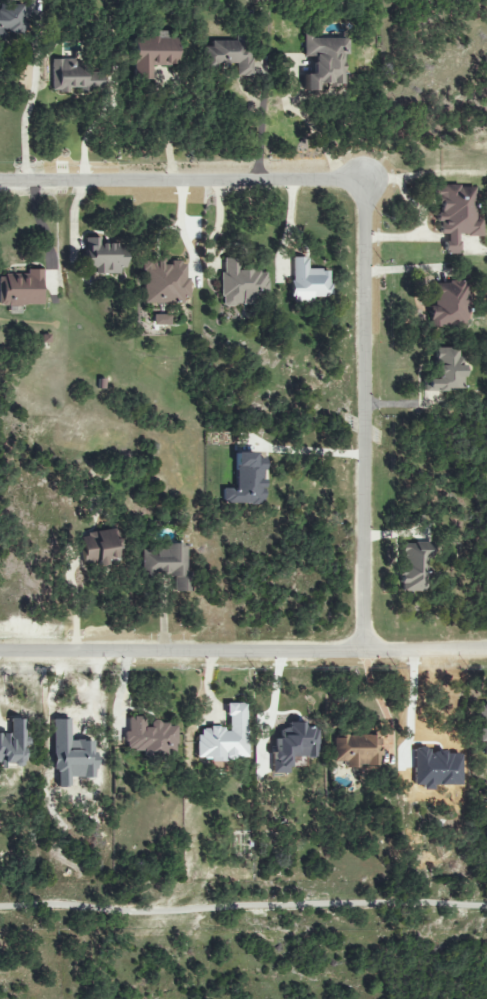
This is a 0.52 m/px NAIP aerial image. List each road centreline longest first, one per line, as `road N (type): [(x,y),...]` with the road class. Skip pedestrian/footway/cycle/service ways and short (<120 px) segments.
road 1 (residential): [(0,182),(366,182),(366,654)]
road 2 (residential): [(366,654),(0,654)]
road 3 (residential): [(486,650),(366,654)]

